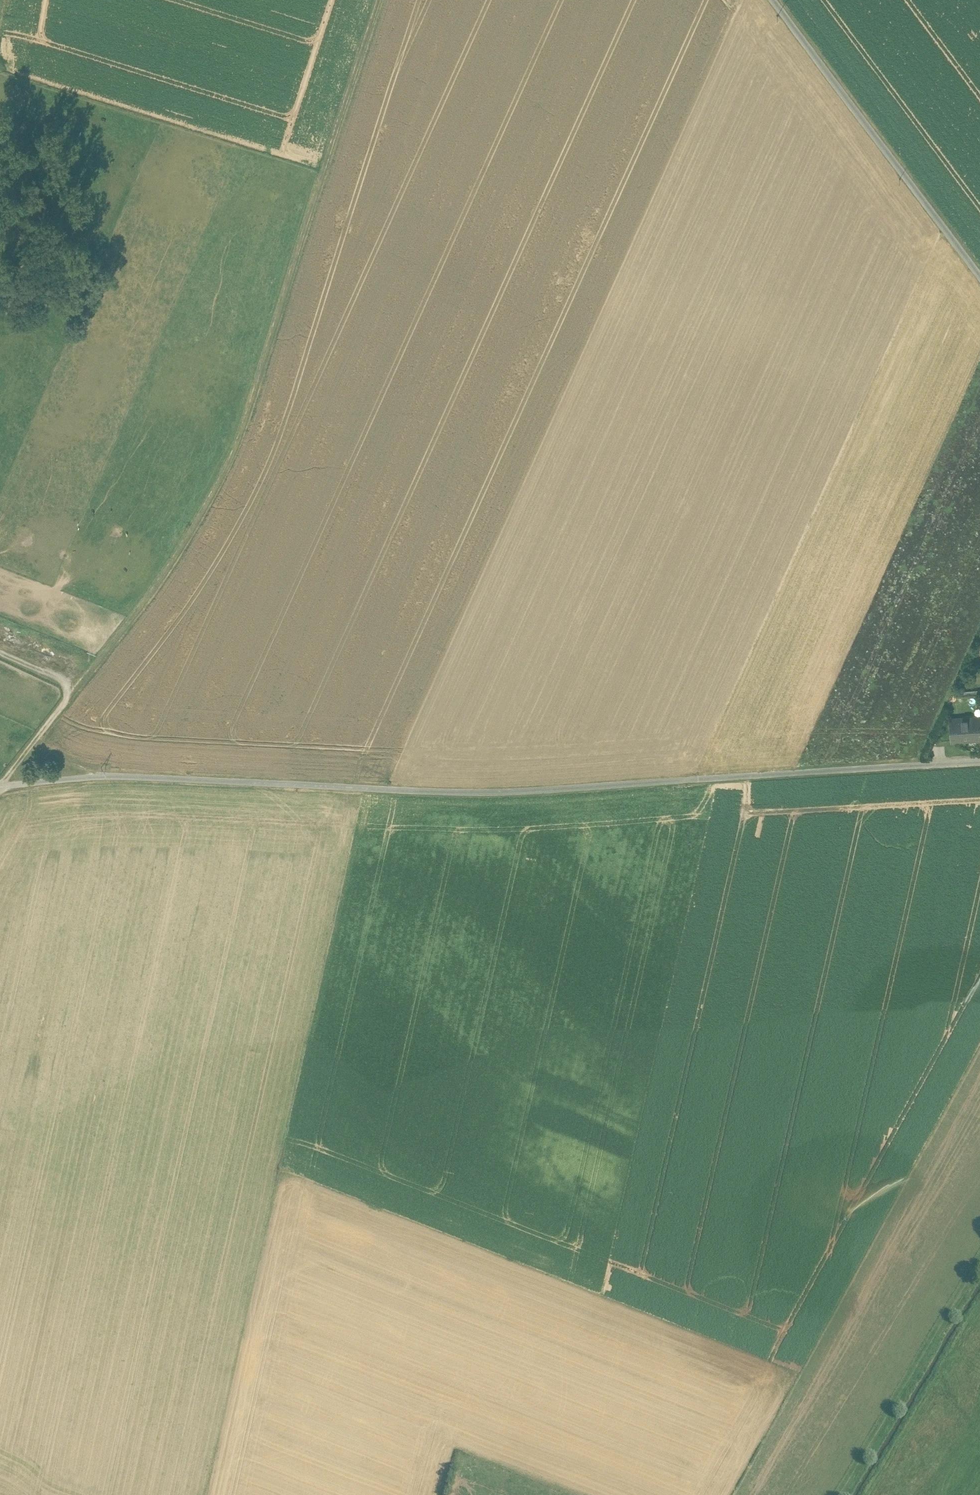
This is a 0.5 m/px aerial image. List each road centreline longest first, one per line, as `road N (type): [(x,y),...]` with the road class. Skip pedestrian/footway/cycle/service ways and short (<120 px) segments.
road 1 (unclassified): [(0,788),(105,776),(489,792),(979,762)]
road 2 (track): [(0,786),(133,620),(228,468),(381,0)]
road 3 (unclassified): [(773,0),(979,274)]

